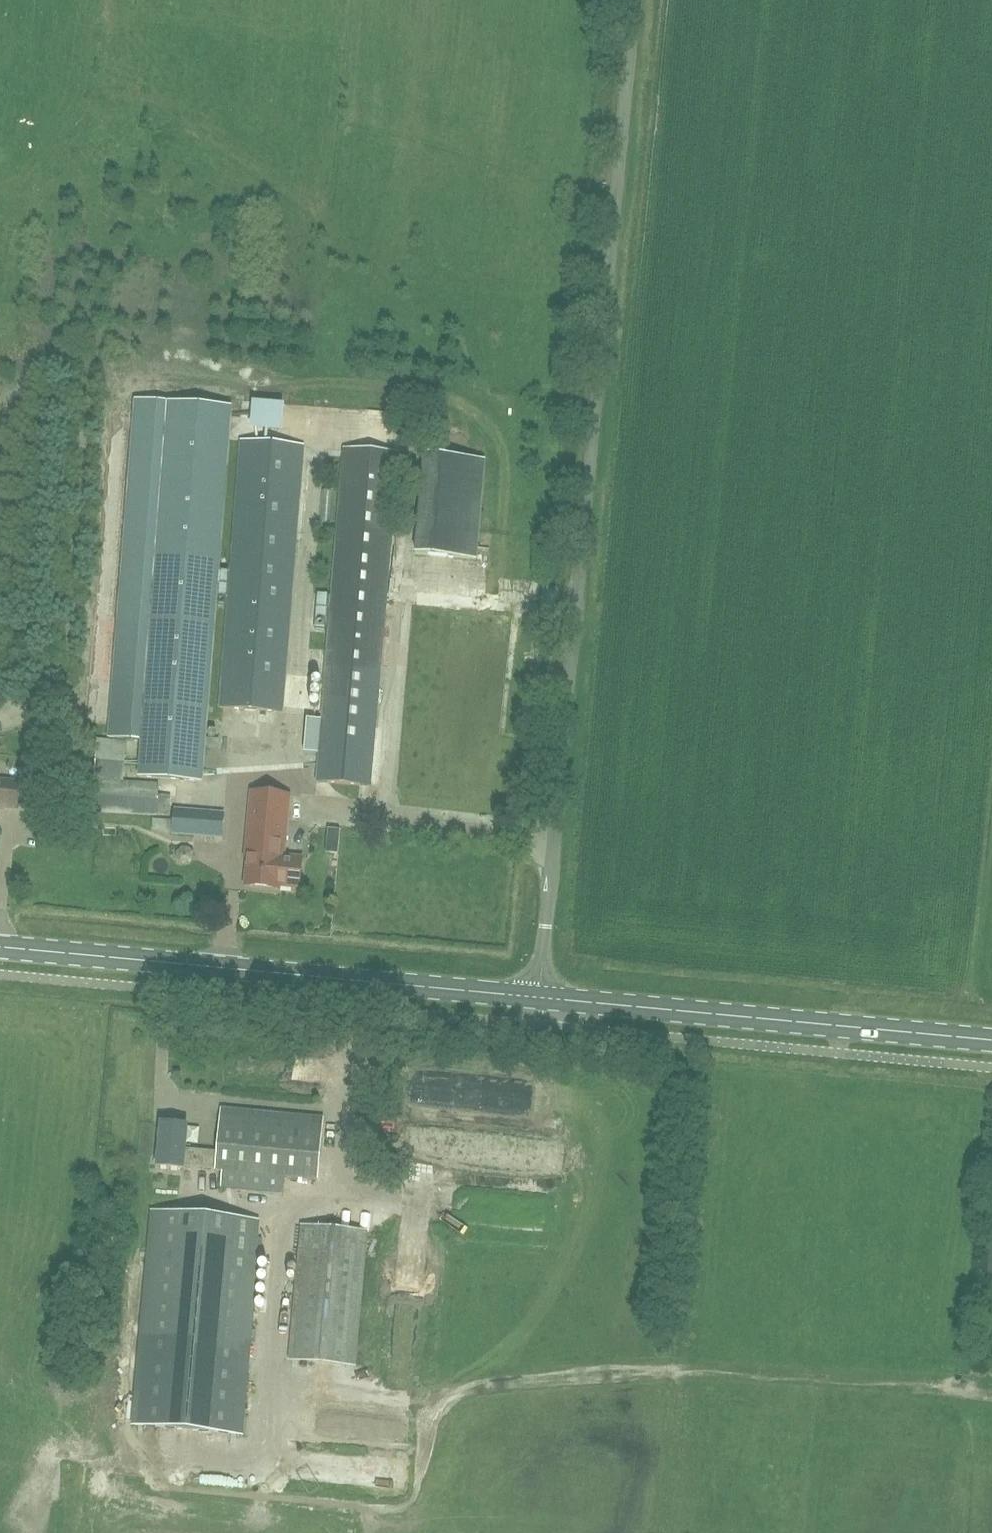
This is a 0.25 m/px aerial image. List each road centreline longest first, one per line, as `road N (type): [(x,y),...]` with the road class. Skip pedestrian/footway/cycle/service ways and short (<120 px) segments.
road 1 (unclassified): [(536,999),(643,0)]
road 2 (secondary): [(536,999),(0,948)]
road 3 (secondary): [(991,1042),(536,999)]

